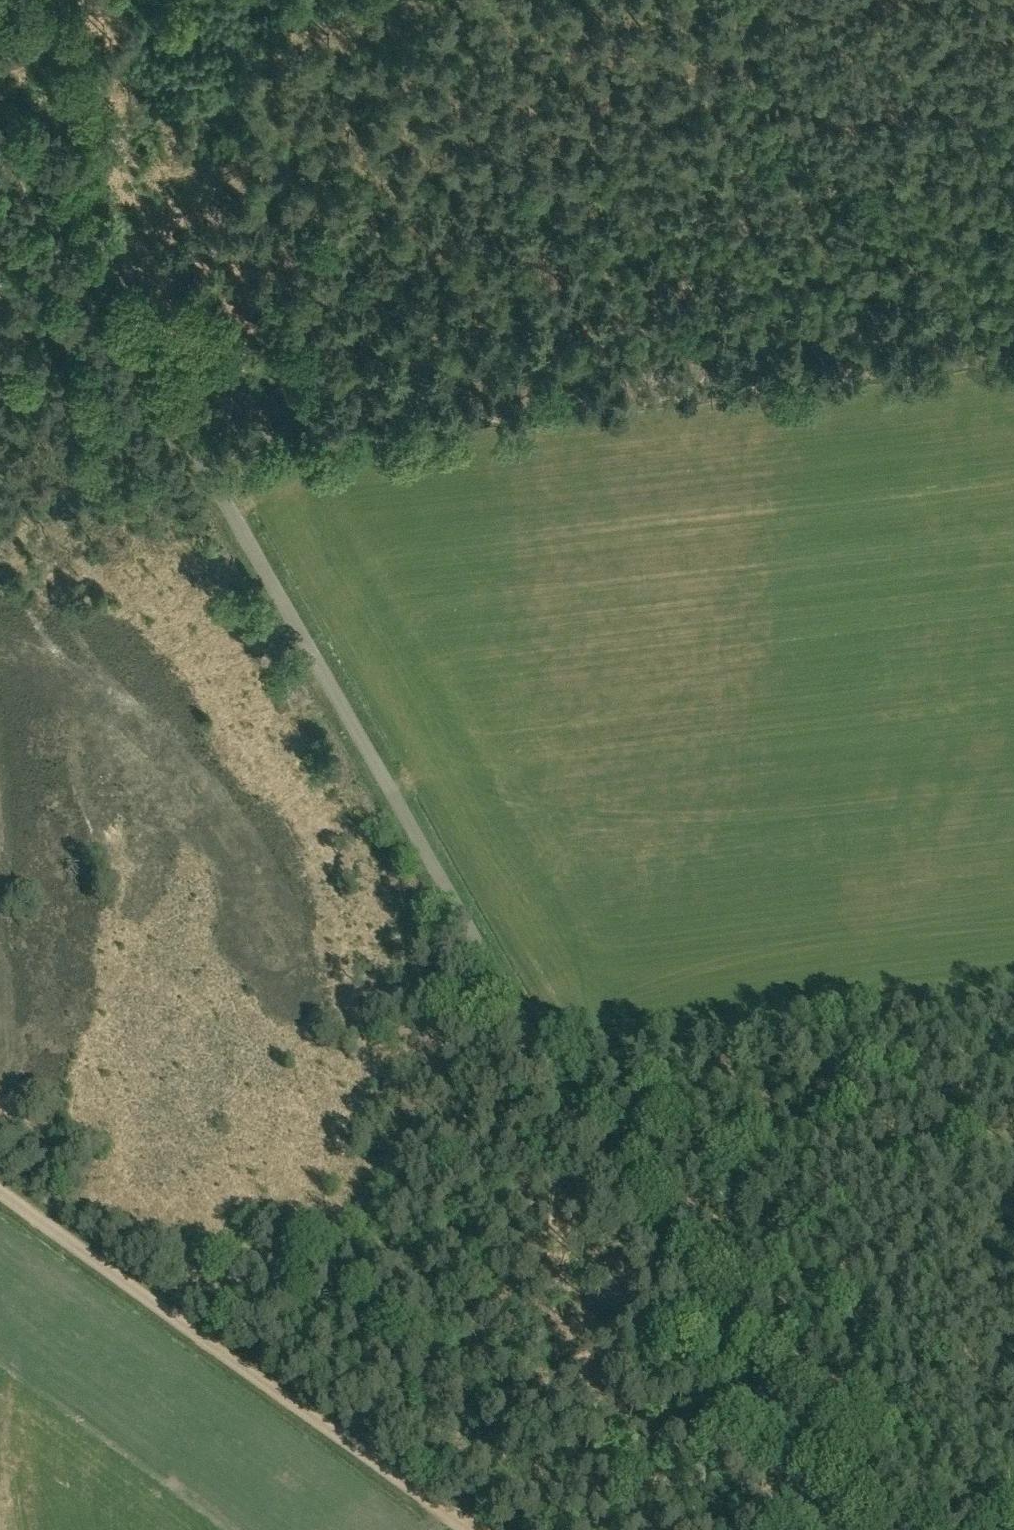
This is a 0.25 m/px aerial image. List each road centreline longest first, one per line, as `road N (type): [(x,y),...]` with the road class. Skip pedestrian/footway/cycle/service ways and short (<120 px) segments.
road 1 (unclassified): [(830,1529),(0,90)]
road 2 (track): [(221,1352),(469,1529)]
road 3 (track): [(0,1192),(221,1352)]

